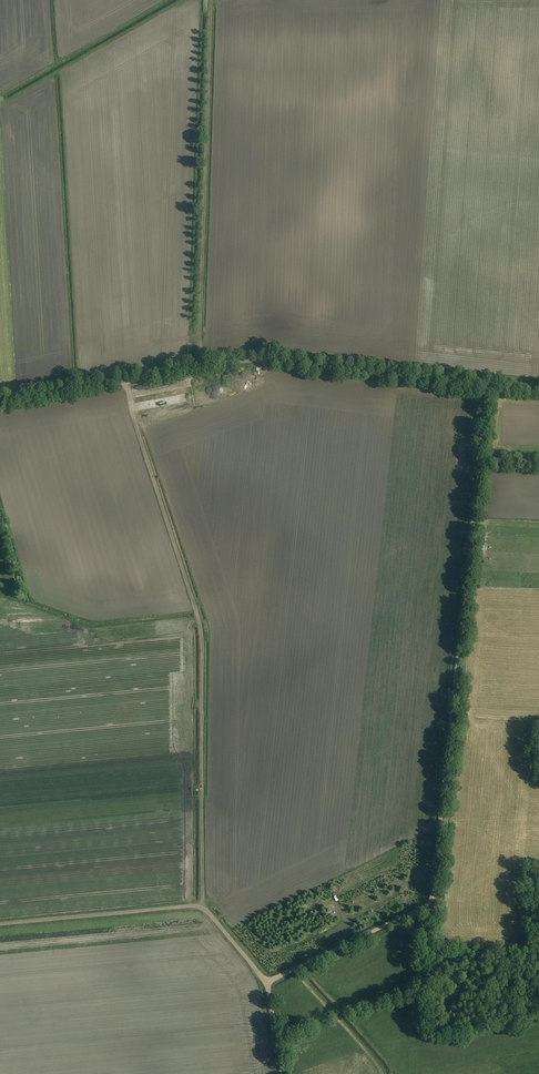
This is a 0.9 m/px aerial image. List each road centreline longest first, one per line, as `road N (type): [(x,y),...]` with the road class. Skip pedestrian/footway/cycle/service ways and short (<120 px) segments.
road 1 (track): [(487,386),(432,903),(267,982)]
road 2 (unclassified): [(0,403),(258,360),(538,390)]
road 3 (track): [(200,906),(202,630),(121,382)]
road 4 (track): [(196,368),(210,0)]
road 5 (unclassified): [(0,924),(200,906),(256,969)]

